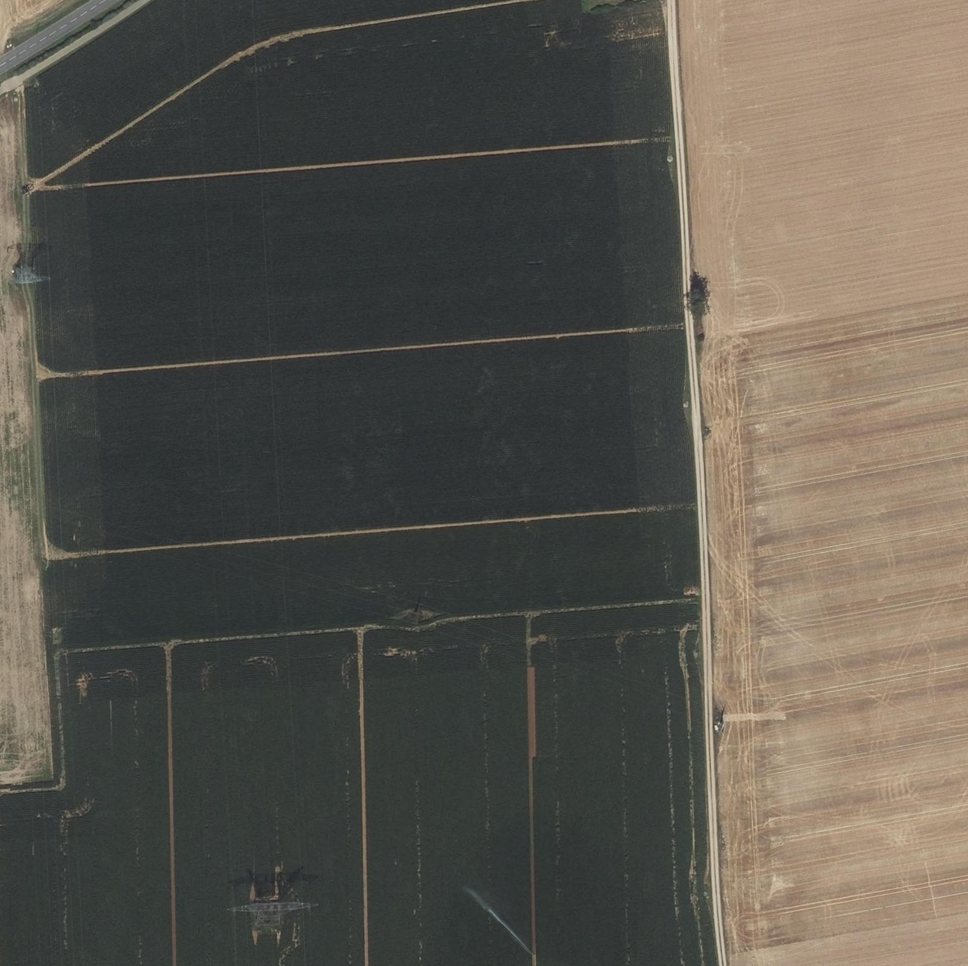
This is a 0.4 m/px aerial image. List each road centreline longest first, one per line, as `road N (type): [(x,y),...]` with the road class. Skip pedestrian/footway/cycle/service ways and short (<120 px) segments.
road 1 (track): [(724,965),(713,870),(669,0)]

